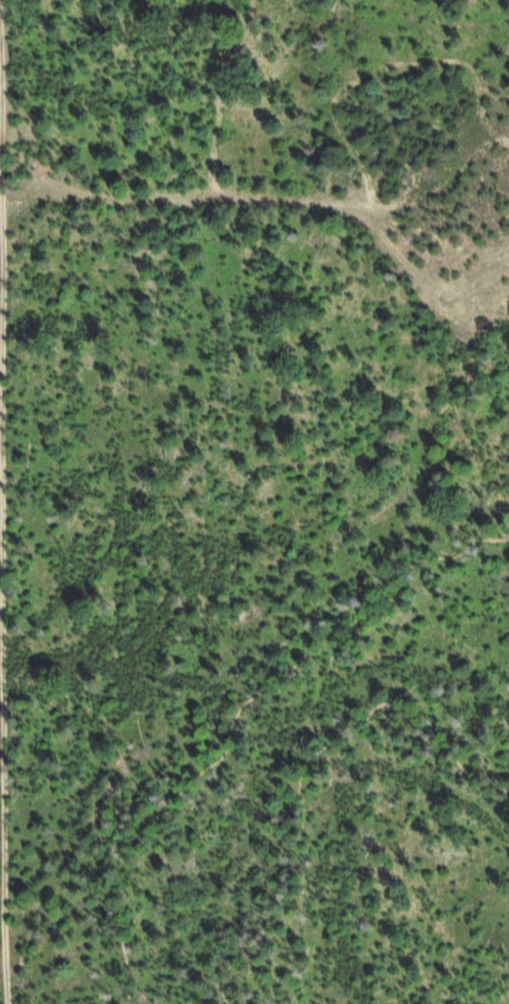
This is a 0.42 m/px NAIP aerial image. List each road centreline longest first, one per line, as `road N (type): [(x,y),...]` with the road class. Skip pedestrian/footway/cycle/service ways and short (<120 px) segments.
road 1 (track): [(173,1003),(177,955),(167,894),(192,840),(214,736),(215,674),(191,529),(193,414),(116,197),(63,187),(27,161),(4,130),(4,0)]
road 2 (track): [(4,130),(9,1003)]
road 3 (track): [(508,302),(481,320),(442,312),(386,230),(362,211),(310,201),(116,197)]

